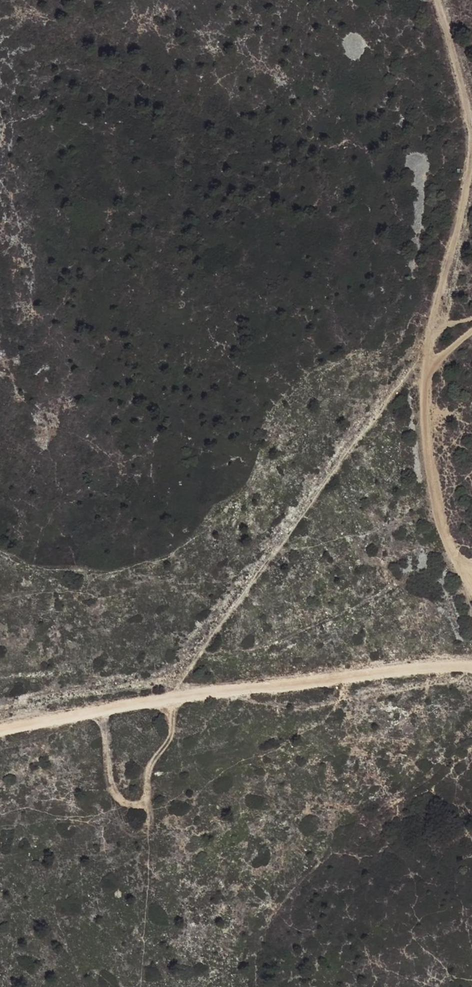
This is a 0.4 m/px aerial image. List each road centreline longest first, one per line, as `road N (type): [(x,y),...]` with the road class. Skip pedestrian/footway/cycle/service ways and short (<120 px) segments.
road 1 (track): [(471,666),(373,670),(0,728)]
road 2 (track): [(471,581),(458,562),(426,453),(426,388),(438,364),(471,333)]
road 3 (track): [(426,388),(471,155)]
road 4 (track): [(101,709),(116,798),(141,806),(148,770),(172,734),(175,698)]
road 5 (track): [(471,139),(438,0)]

